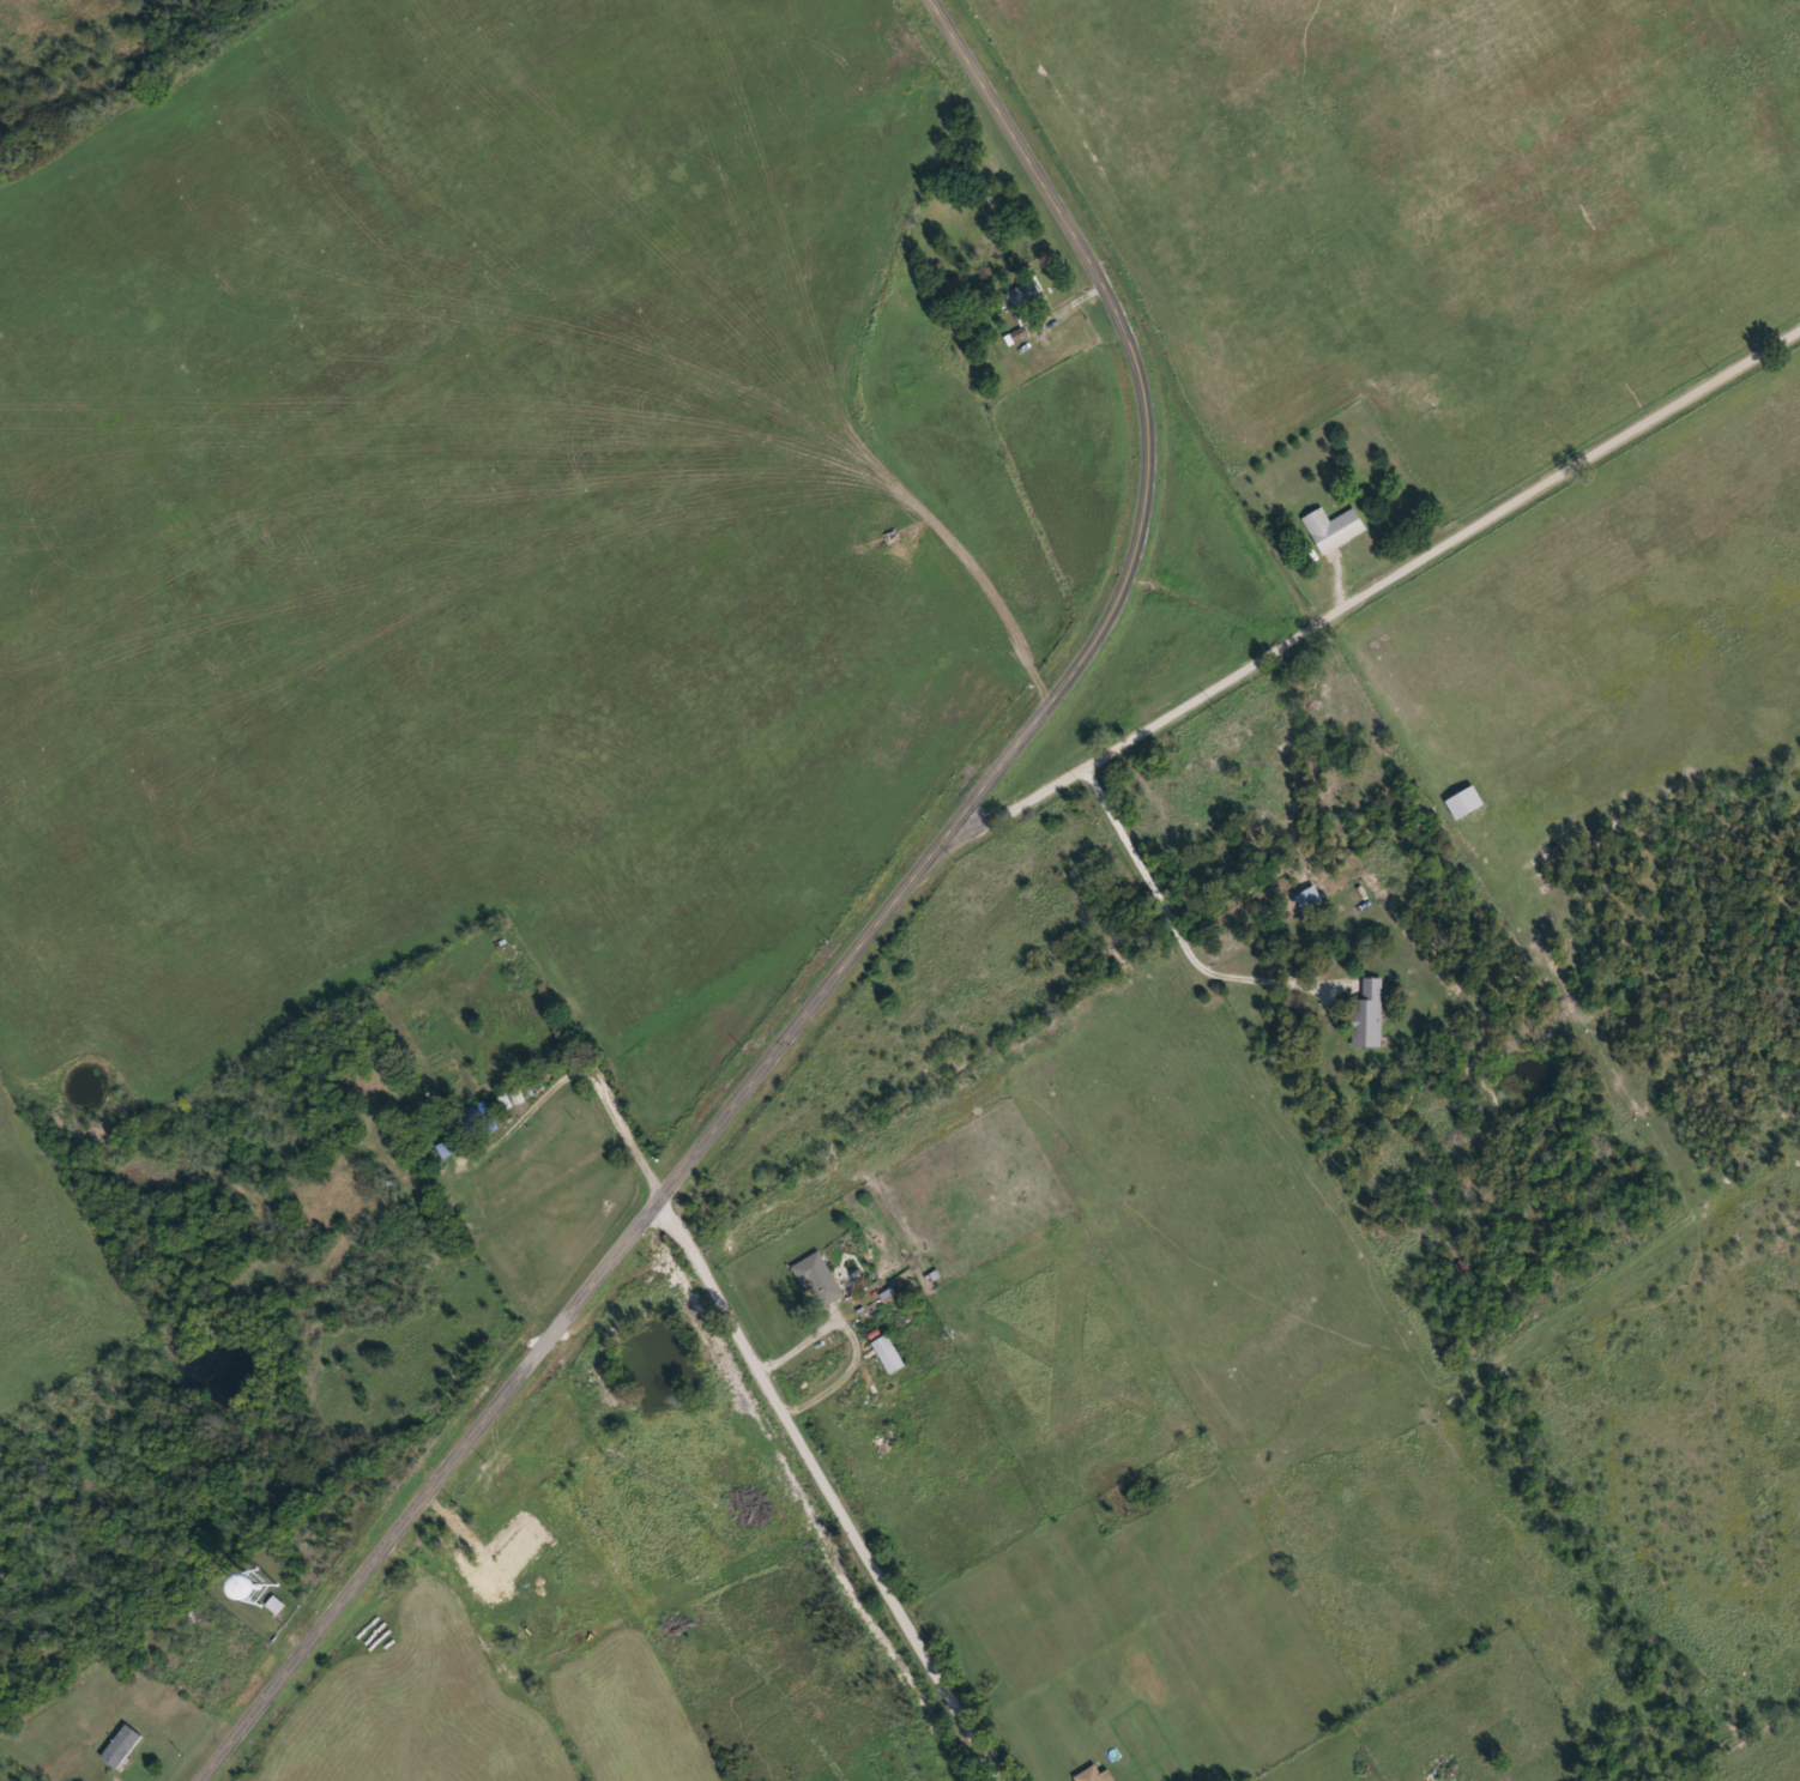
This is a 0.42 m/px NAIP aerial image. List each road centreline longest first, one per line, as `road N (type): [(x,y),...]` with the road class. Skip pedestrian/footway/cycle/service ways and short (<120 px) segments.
road 1 (secondary): [(930,0),(1080,242),(1123,332),(1142,429),(1122,563),(1079,650),(1002,751),(191,1780)]
road 2 (residential): [(1002,1780),(592,1071),(578,1063),(555,1067),(505,1136)]
road 3 (residential): [(1342,606),(1799,329)]
road 4 (residential): [(1342,606),(1017,793),(941,827)]

